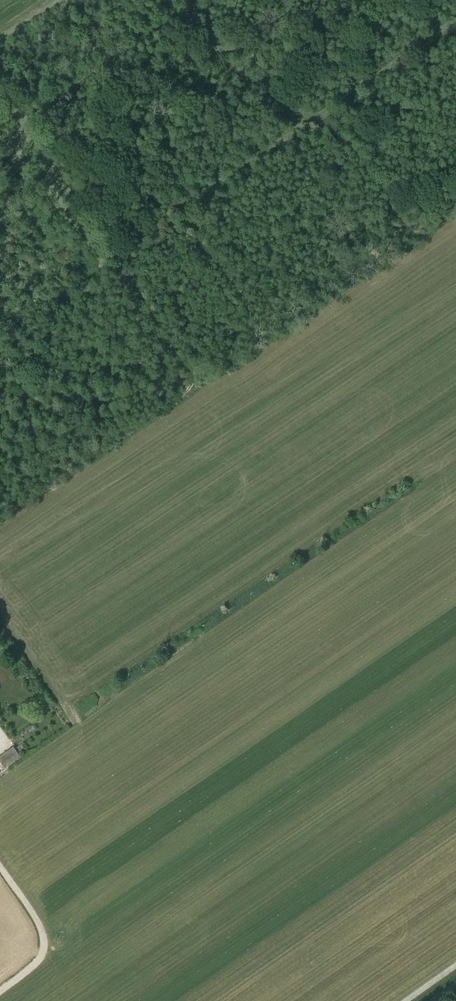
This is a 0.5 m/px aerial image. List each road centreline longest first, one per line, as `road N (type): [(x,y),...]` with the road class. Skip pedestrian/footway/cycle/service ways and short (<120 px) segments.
road 1 (track): [(0,991),(36,962),(43,944),(35,917),(0,868)]

